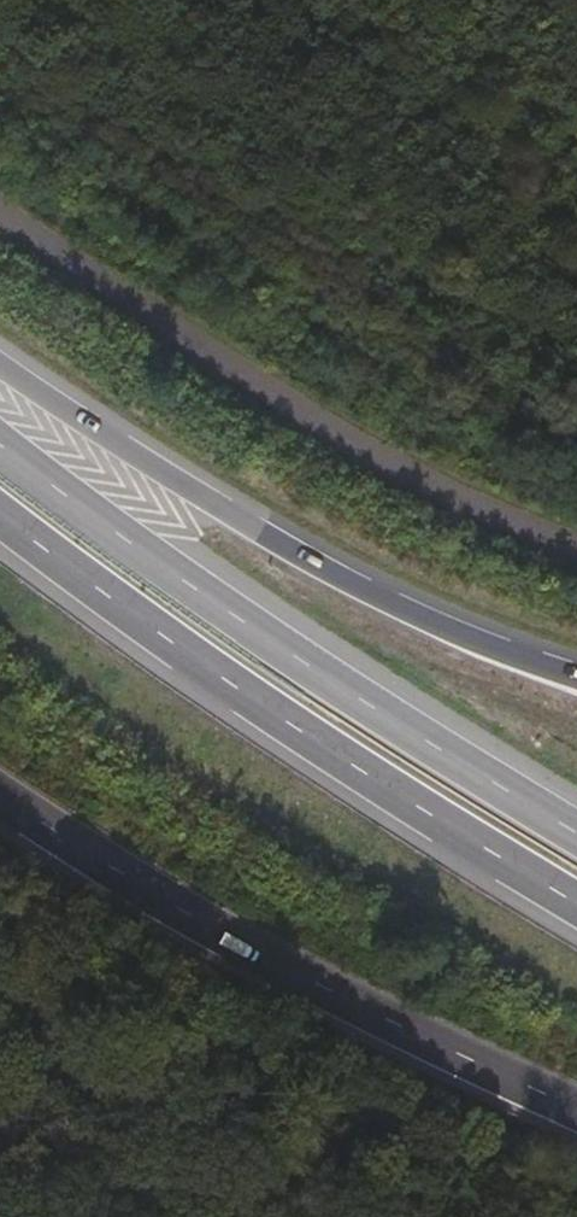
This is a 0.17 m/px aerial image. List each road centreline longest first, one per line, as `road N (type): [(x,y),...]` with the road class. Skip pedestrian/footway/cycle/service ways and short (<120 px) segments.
road 1 (motorway): [(0,511),(58,559),(576,905)]
road 2 (motorway): [(576,836),(308,668),(0,447)]
road 3 (track): [(576,540),(279,394),(0,206)]
road 4 (trunk): [(576,676),(431,628),(311,569),(0,365)]
road 5 (trunk): [(0,794),(200,922),(403,1032),(576,1109)]

